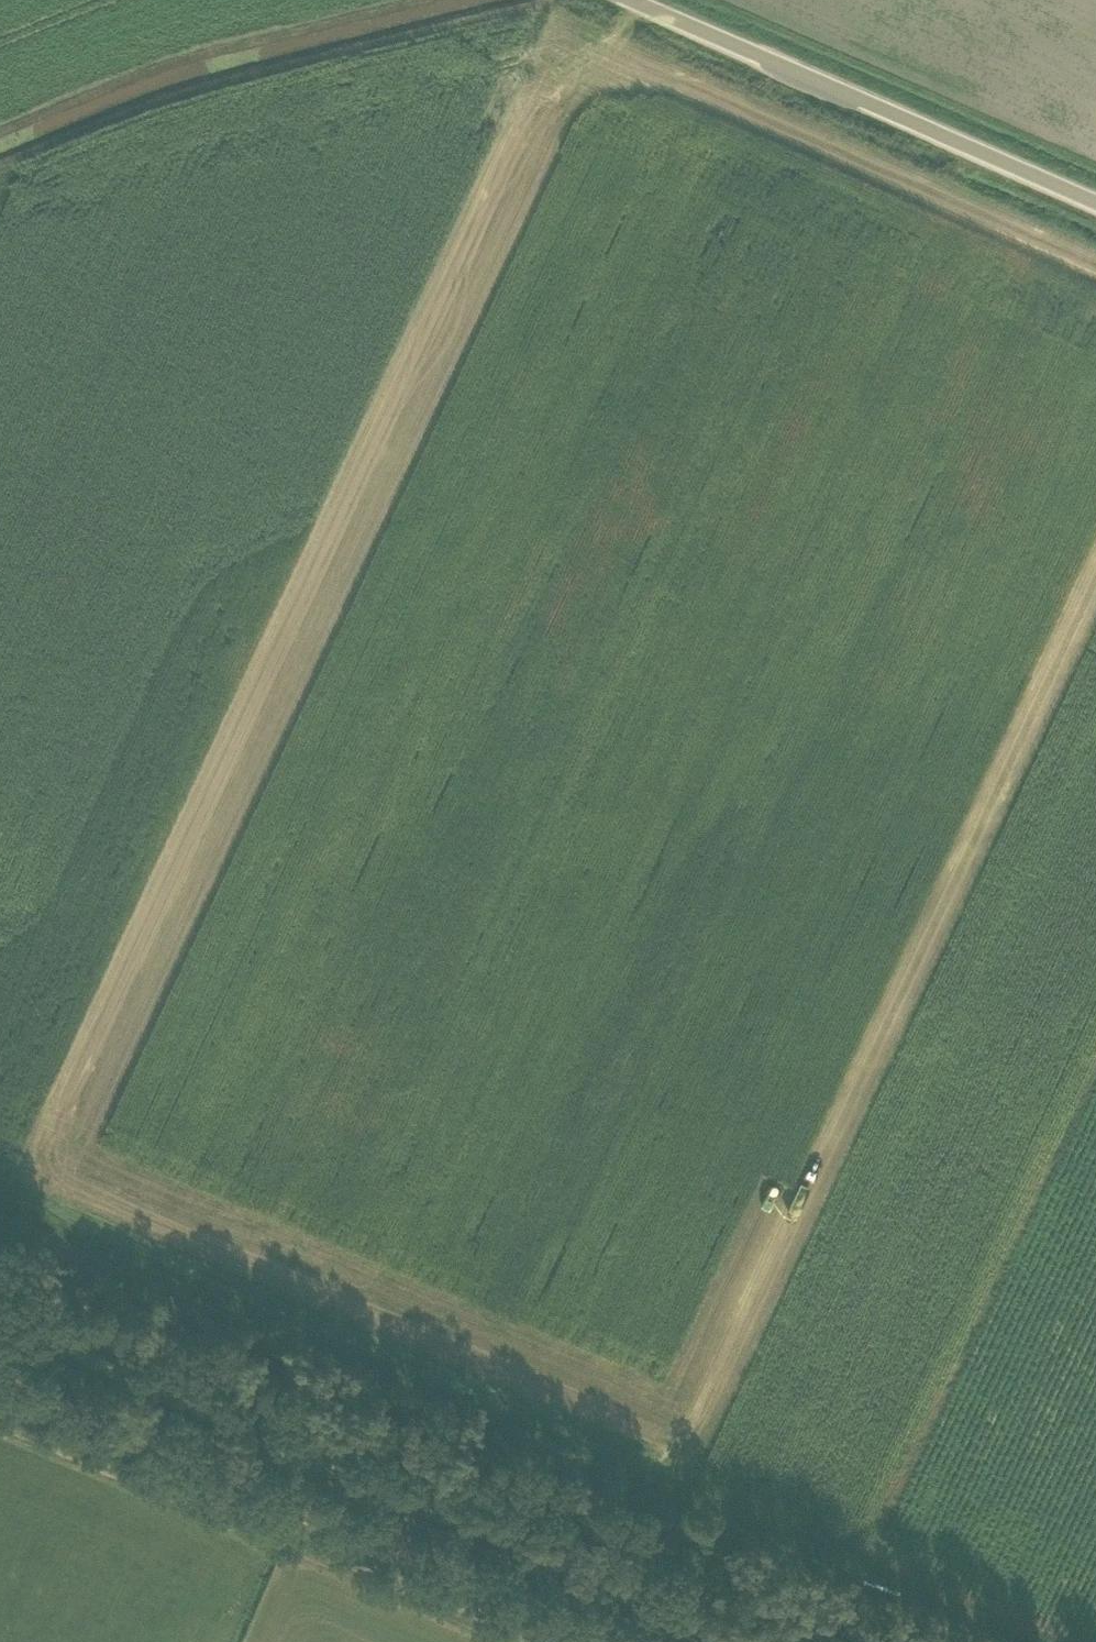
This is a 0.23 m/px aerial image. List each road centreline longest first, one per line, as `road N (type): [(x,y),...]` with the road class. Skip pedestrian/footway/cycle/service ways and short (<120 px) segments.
road 1 (track): [(0,1384),(595,1641)]
road 2 (unclassified): [(1095,203),(632,0)]

